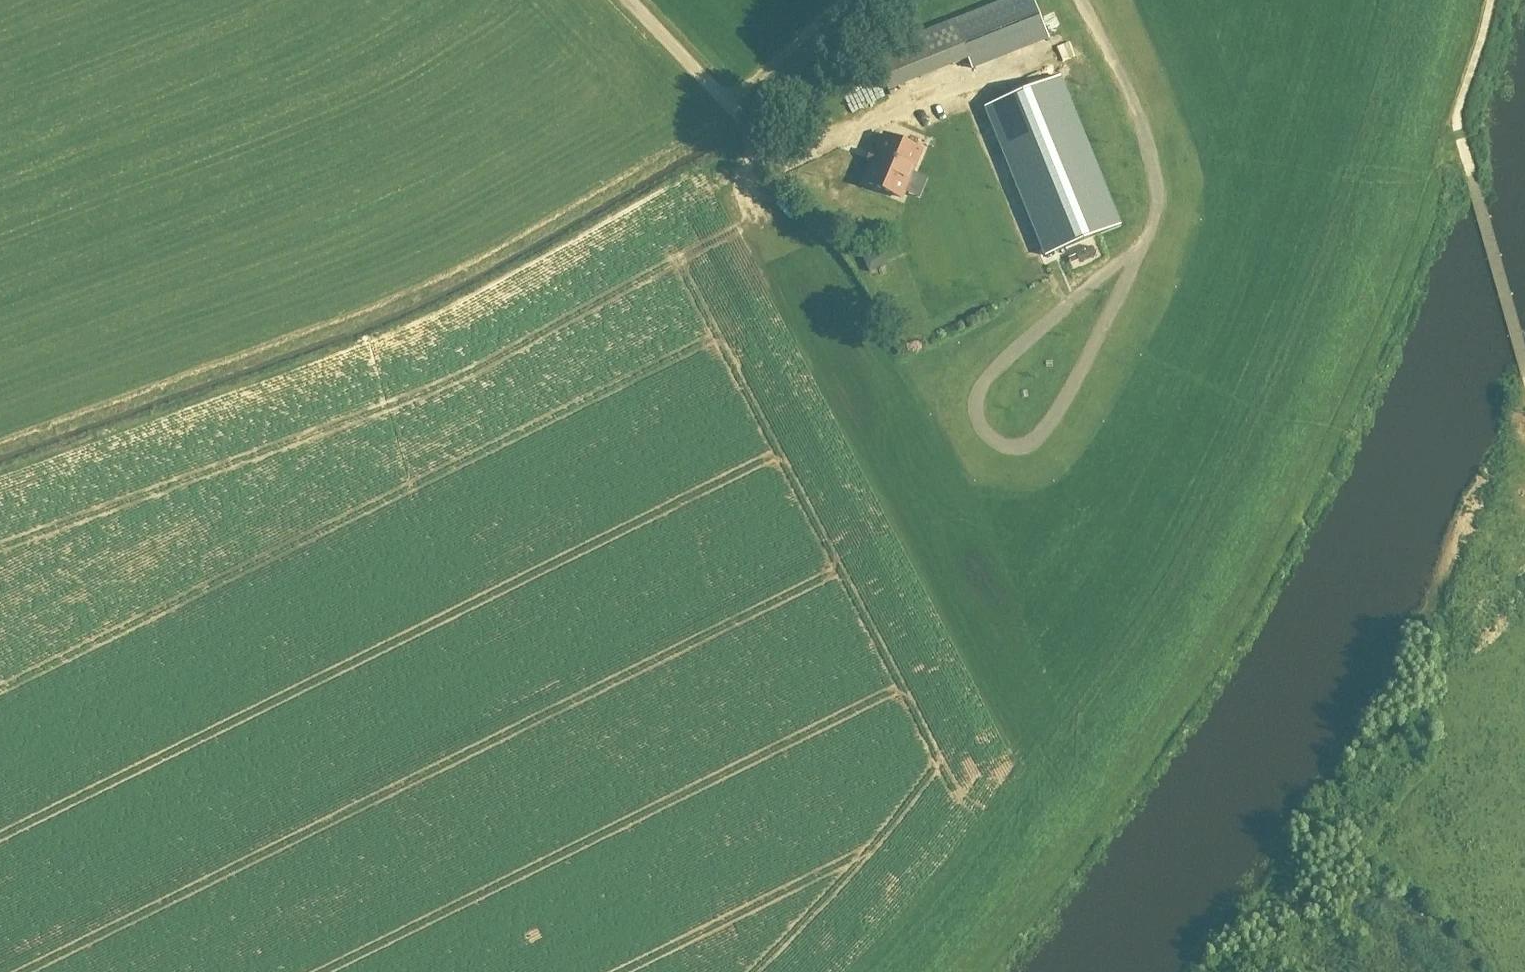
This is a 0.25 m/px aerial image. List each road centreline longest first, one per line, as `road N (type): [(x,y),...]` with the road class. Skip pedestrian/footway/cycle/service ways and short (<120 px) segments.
road 1 (unclassified): [(802,183),(627,0)]

